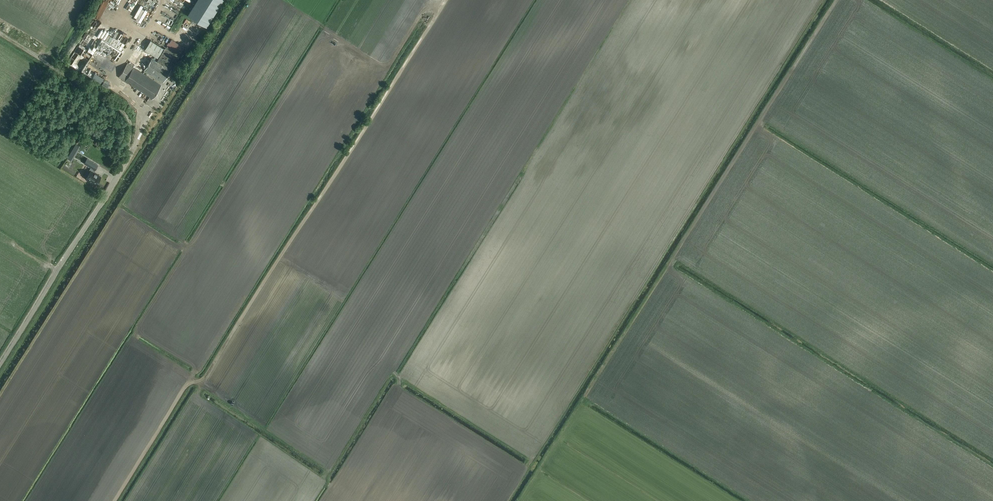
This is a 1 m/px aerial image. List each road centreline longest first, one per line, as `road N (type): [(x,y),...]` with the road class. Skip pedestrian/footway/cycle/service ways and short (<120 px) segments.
road 1 (track): [(444,0),(204,379),(187,387),(114,500)]
road 2 (unclassified): [(0,362),(141,131)]
road 3 (track): [(130,154),(124,112),(54,69)]

